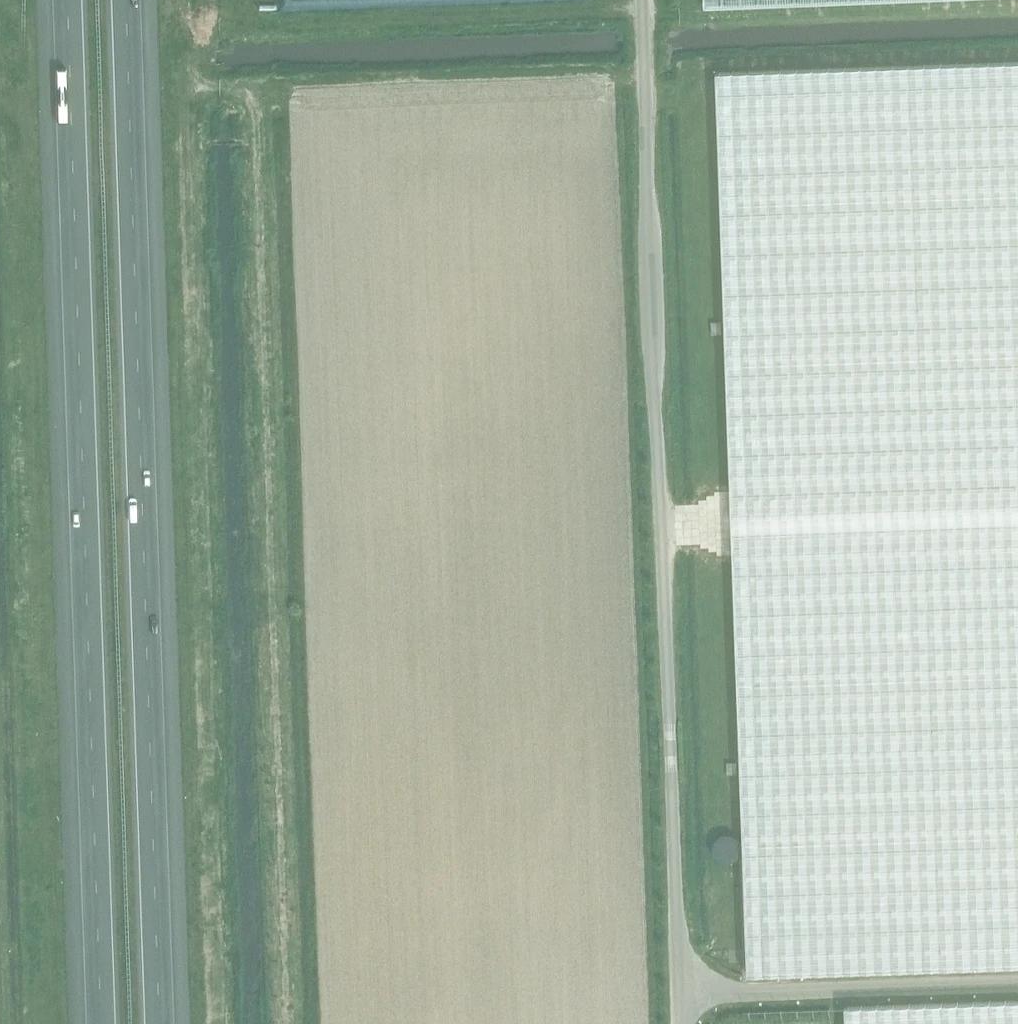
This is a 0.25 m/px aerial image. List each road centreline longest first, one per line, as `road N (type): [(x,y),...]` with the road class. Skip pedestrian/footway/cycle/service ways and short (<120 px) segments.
road 1 (unclassified): [(681,1023),(643,0)]
road 2 (motorway): [(160,1023),(125,0)]
road 3 (motorway): [(66,0),(101,1023)]

